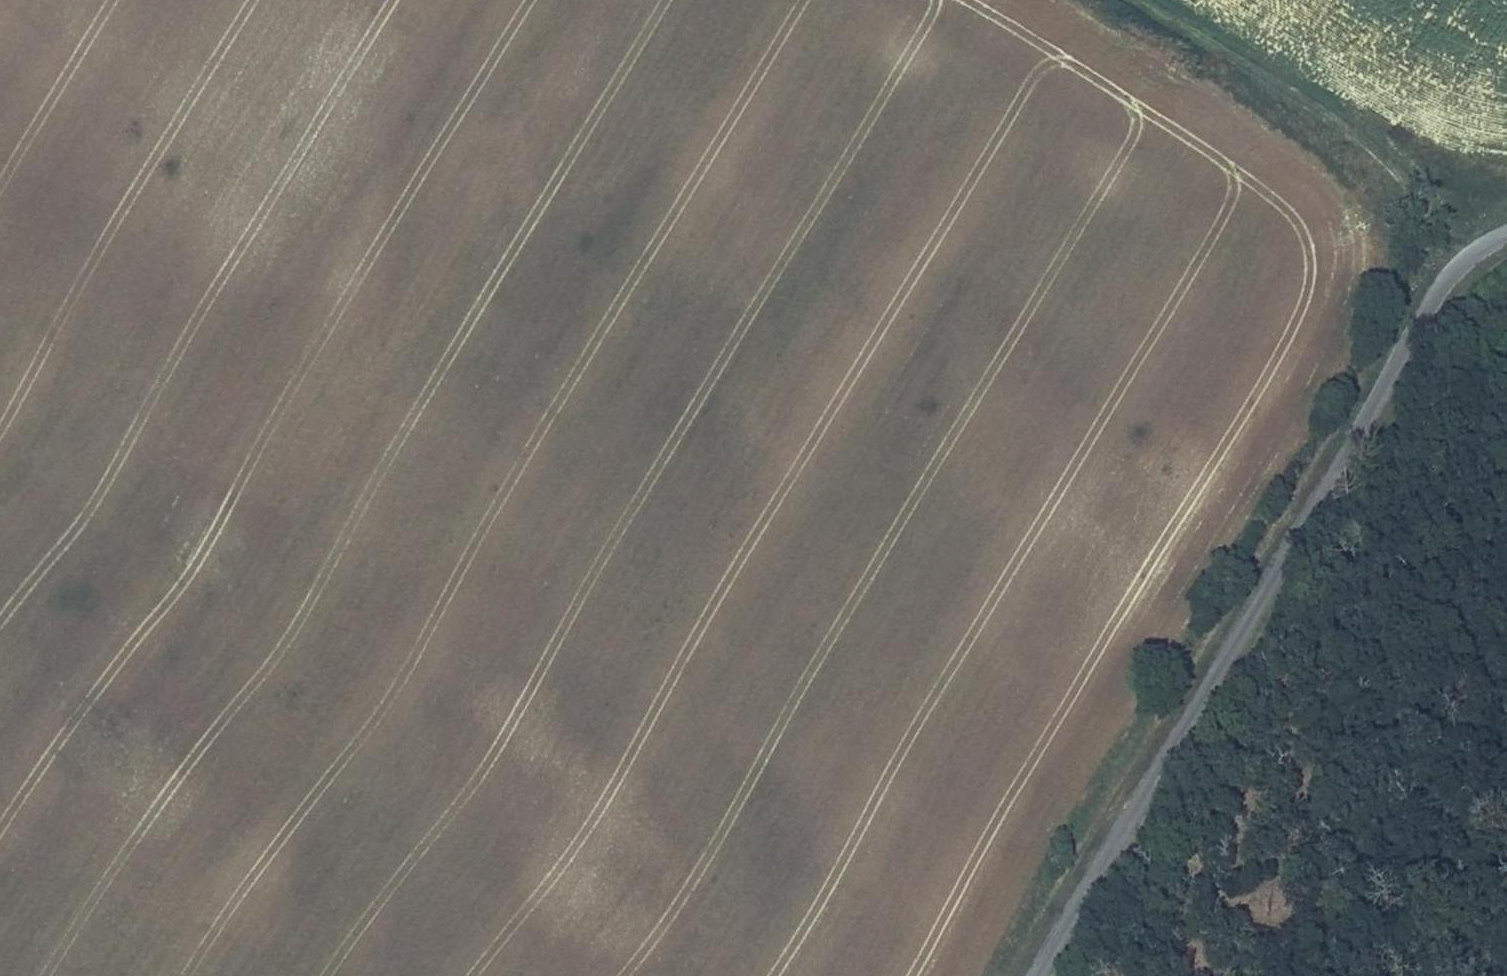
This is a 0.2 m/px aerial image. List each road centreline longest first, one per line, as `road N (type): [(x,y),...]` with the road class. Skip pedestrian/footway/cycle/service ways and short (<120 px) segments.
road 1 (unclassified): [(1506,237),(1461,264),(1420,317),(1330,488),(1036,975)]

